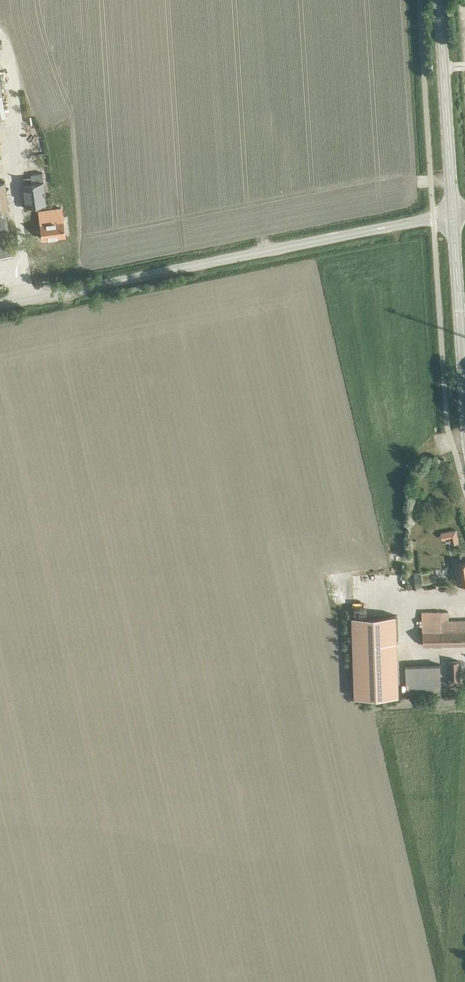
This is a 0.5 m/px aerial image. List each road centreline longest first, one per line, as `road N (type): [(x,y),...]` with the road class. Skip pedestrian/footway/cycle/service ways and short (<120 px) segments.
road 1 (unclassified): [(0,305),(452,214)]
road 2 (secondary): [(452,214),(438,0)]
road 3 (secondary): [(464,395),(452,214)]

